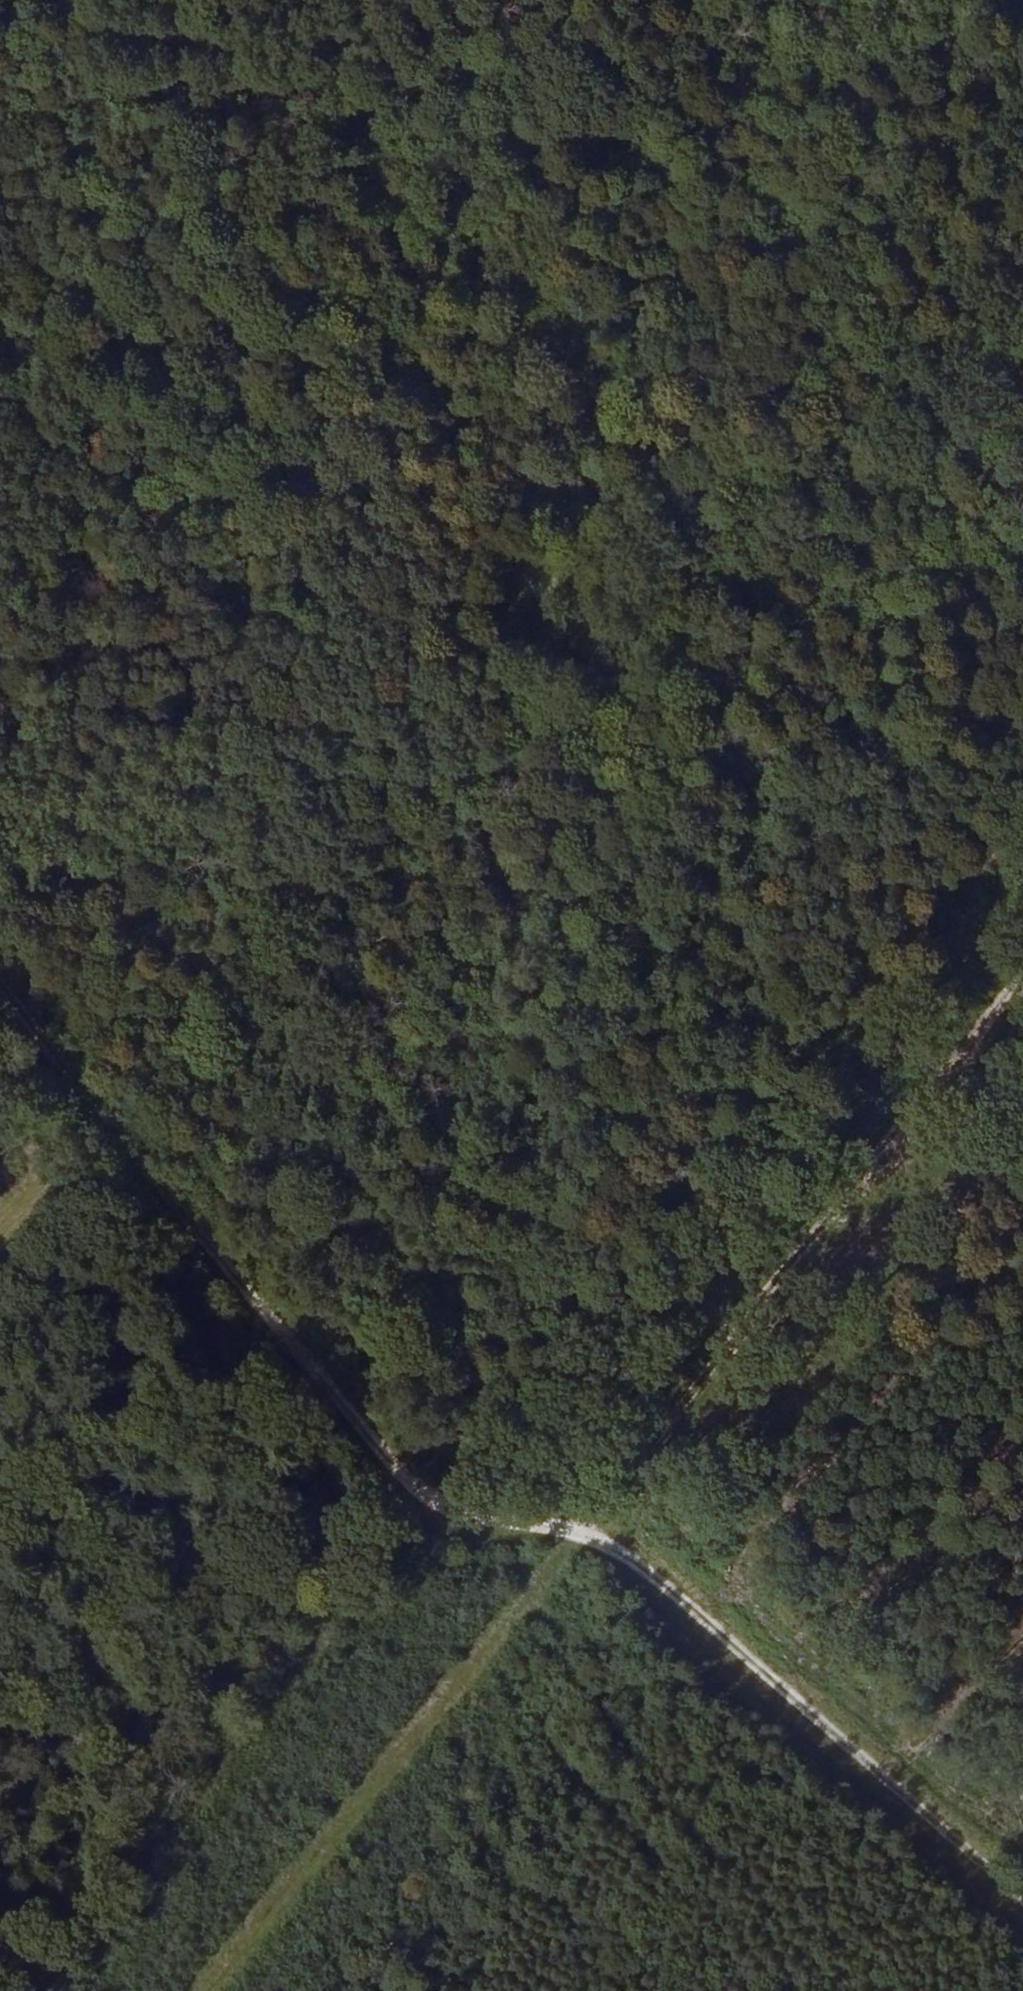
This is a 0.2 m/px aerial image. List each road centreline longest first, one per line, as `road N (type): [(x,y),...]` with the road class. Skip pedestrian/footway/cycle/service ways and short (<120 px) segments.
road 1 (track): [(0,986),(397,1481),(442,1516),(575,1536),(644,1575),(1022,1899)]
road 2 (track): [(232,1990),(602,1548)]

